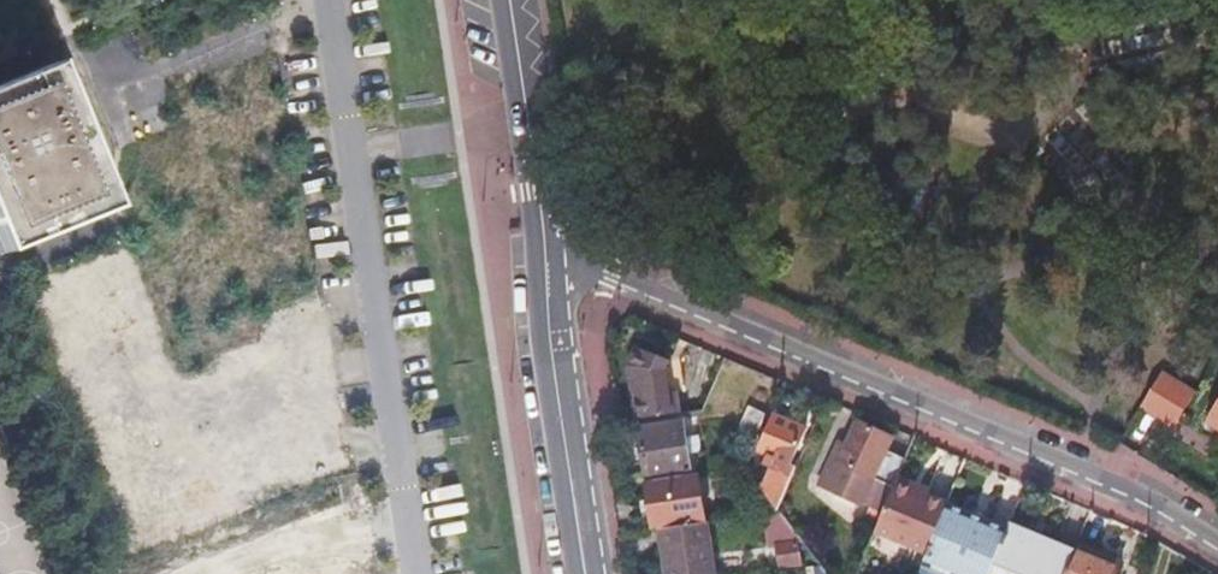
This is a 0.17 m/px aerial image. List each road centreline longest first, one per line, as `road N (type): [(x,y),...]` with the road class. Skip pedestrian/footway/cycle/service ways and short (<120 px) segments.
road 1 (residential): [(1217,554),(1143,507),(575,256),(546,258)]
road 2 (secondary): [(585,573),(546,258)]
road 3 (secondary): [(546,258),(510,0)]

